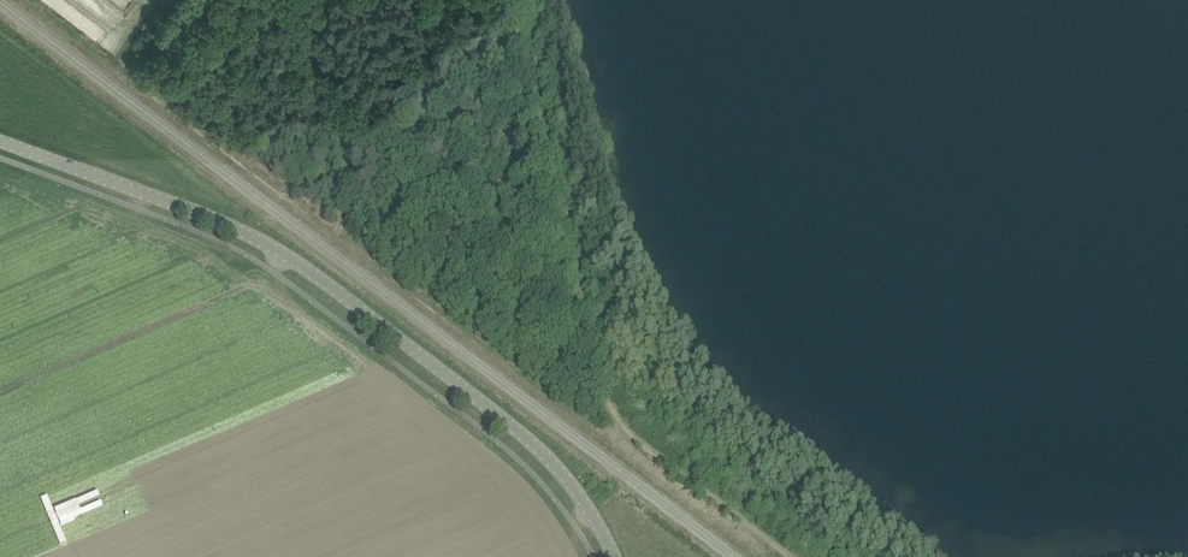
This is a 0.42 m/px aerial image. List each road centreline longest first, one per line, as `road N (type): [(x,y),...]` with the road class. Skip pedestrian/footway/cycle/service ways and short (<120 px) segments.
road 1 (tertiary): [(615,556),(575,484),(320,278),(256,240),(0,142)]
road 2 (track): [(797,556),(629,432),(608,403),(519,0)]

